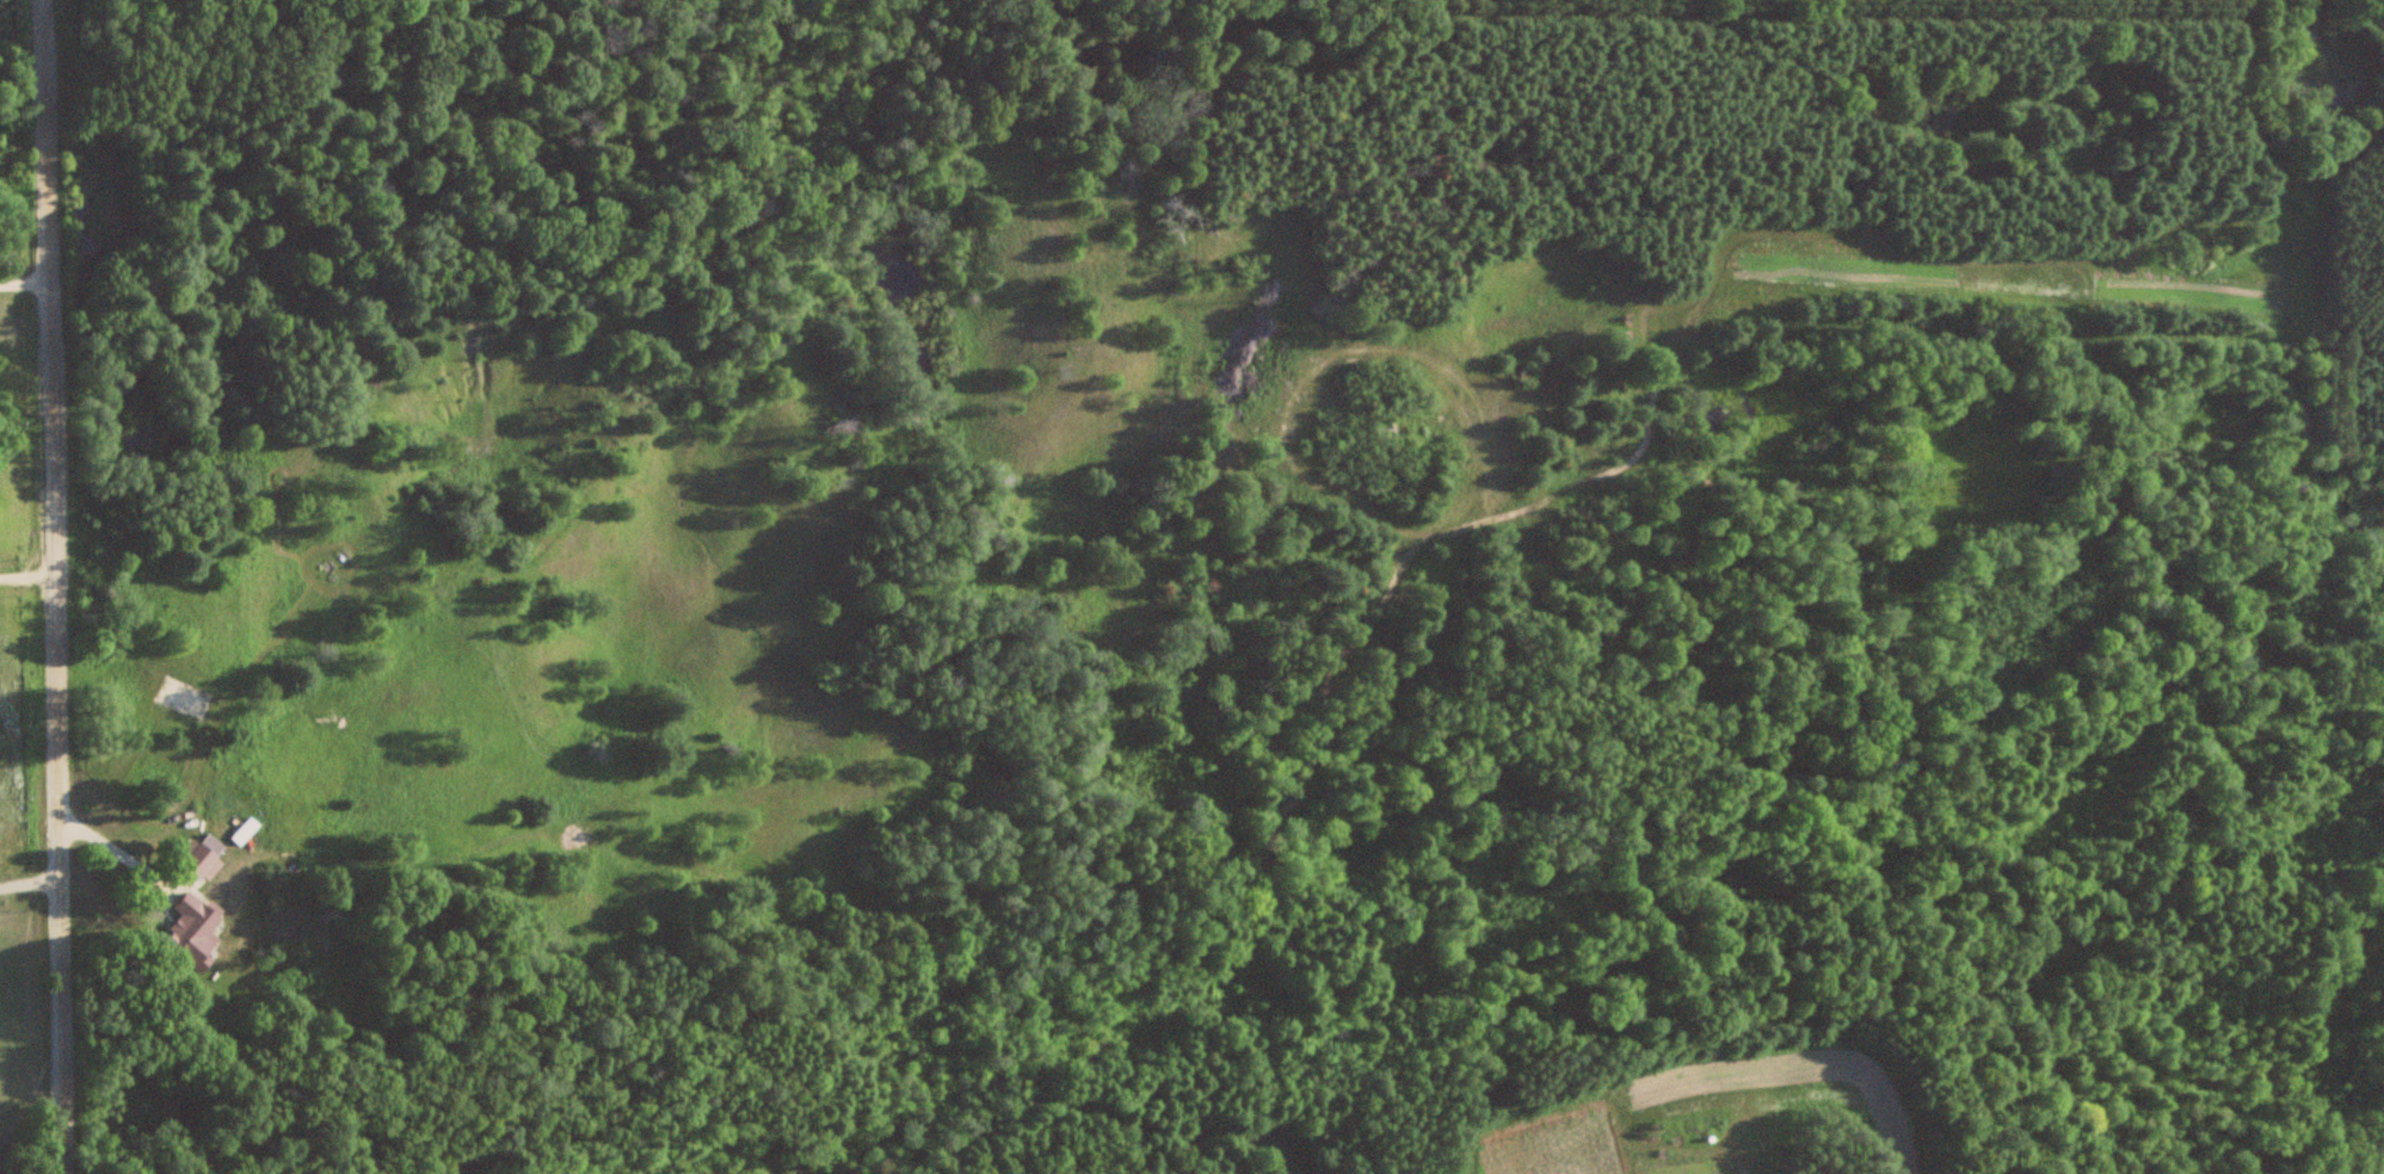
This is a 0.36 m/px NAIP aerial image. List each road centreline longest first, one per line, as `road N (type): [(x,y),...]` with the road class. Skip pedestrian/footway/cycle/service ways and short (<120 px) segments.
road 1 (residential): [(66,1173),(43,0)]

